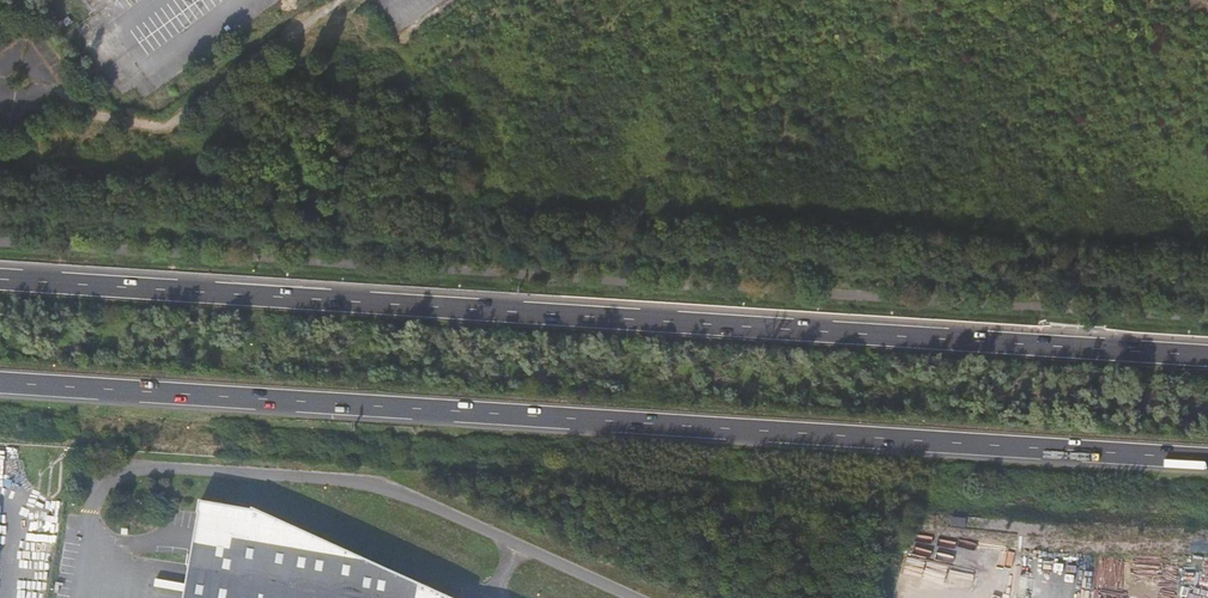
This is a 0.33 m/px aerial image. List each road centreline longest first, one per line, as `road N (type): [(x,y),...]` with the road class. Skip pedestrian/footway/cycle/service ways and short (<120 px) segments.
road 1 (trunk): [(1207,356),(0,280)]
road 2 (trunk): [(0,383),(1207,458)]

